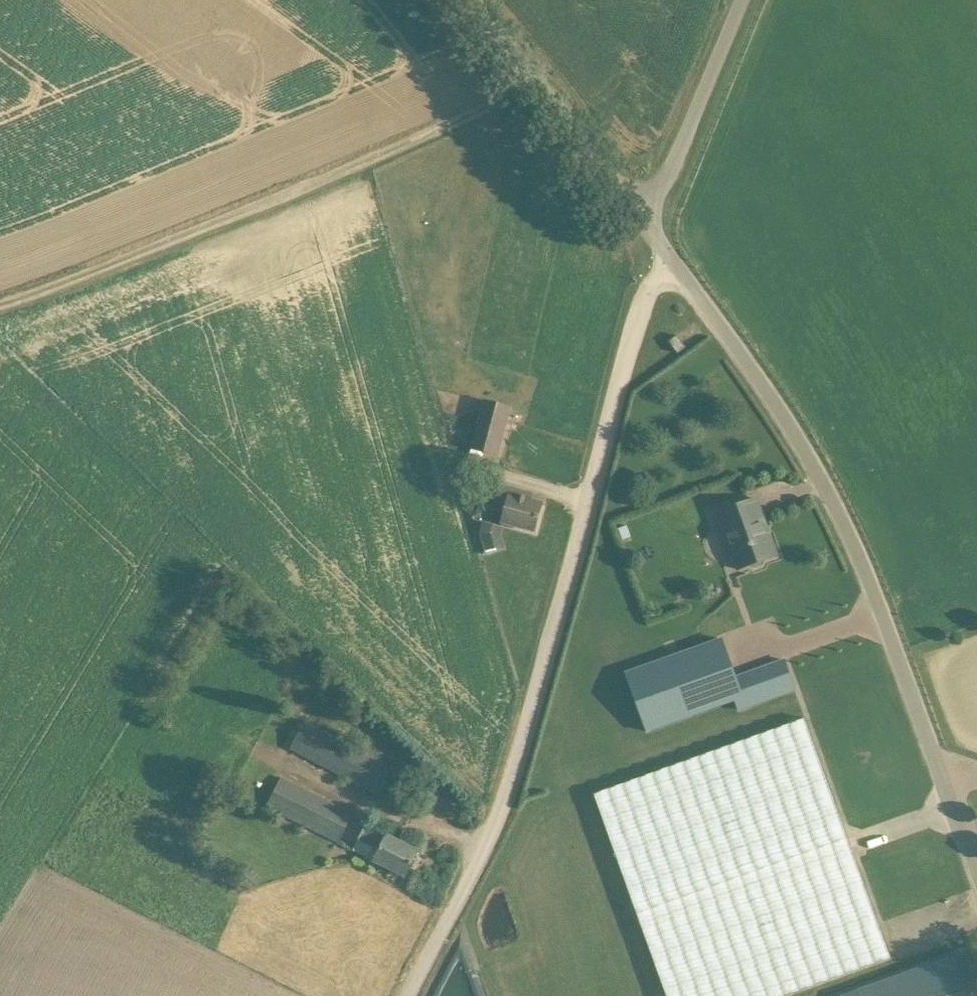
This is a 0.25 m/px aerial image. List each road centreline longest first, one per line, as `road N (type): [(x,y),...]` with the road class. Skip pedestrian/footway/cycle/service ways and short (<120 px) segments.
road 1 (track): [(408,995),(513,778),(649,289),(679,268)]
road 2 (unclassified): [(976,873),(843,521),(780,412),(634,210)]
road 3 (track): [(540,87),(323,187),(0,311)]
road 4 (unclassified): [(634,210),(473,0)]
road 5 (unclassified): [(634,210),(665,183),(741,0)]

